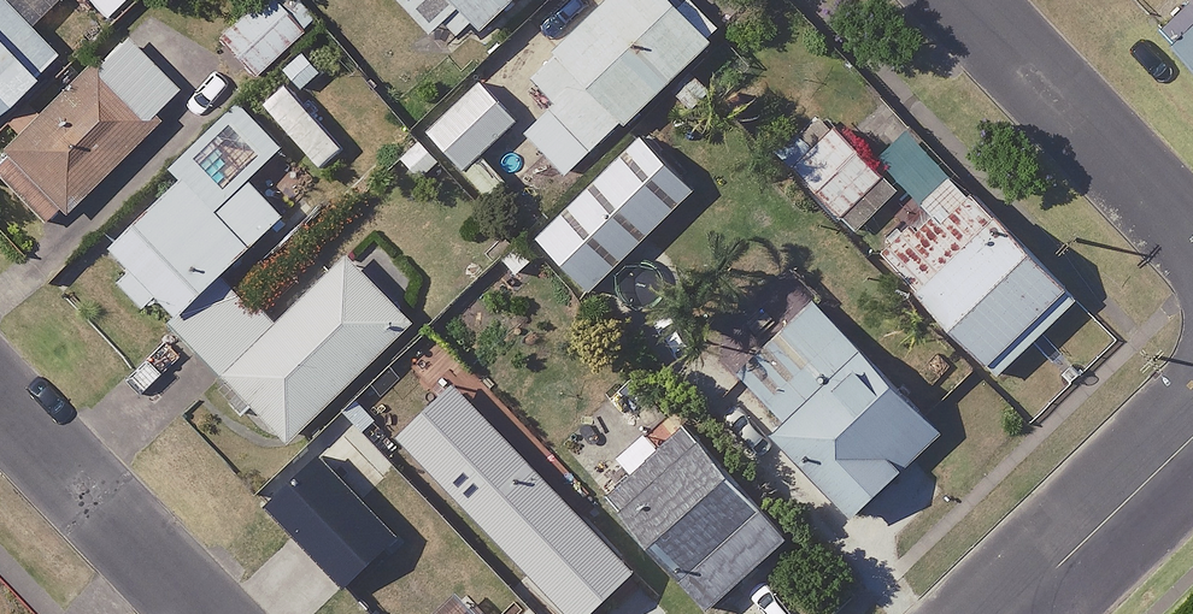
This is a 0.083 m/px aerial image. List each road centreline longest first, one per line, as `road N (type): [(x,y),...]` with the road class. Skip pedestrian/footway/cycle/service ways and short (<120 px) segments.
road 1 (residential): [(963,0),(1192,240)]
road 2 (residential): [(0,405),(201,613)]
road 3 (residential): [(1192,435),(1007,613)]

